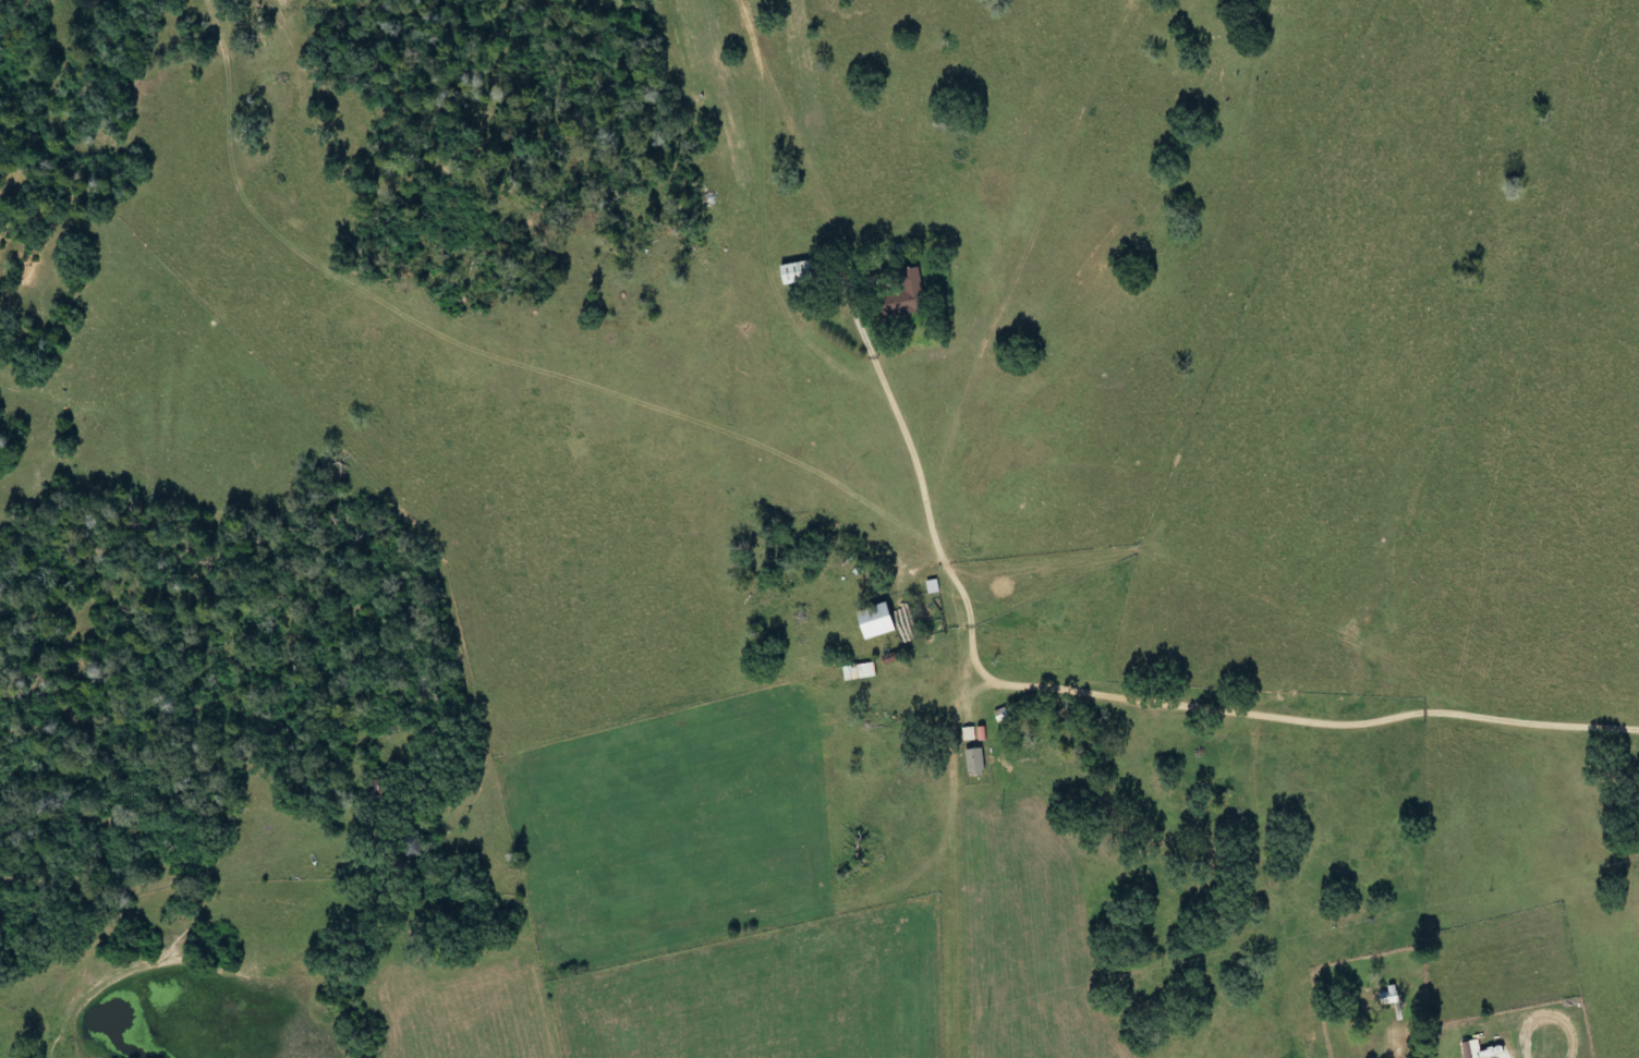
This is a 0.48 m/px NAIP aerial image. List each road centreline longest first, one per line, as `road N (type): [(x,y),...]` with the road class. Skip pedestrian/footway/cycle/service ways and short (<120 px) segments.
road 1 (residential): [(1638,727),(1412,706),(1285,708),(978,674),(823,208),(820,154),(787,120),(742,0)]
road 2 (residential): [(0,893),(365,823)]

